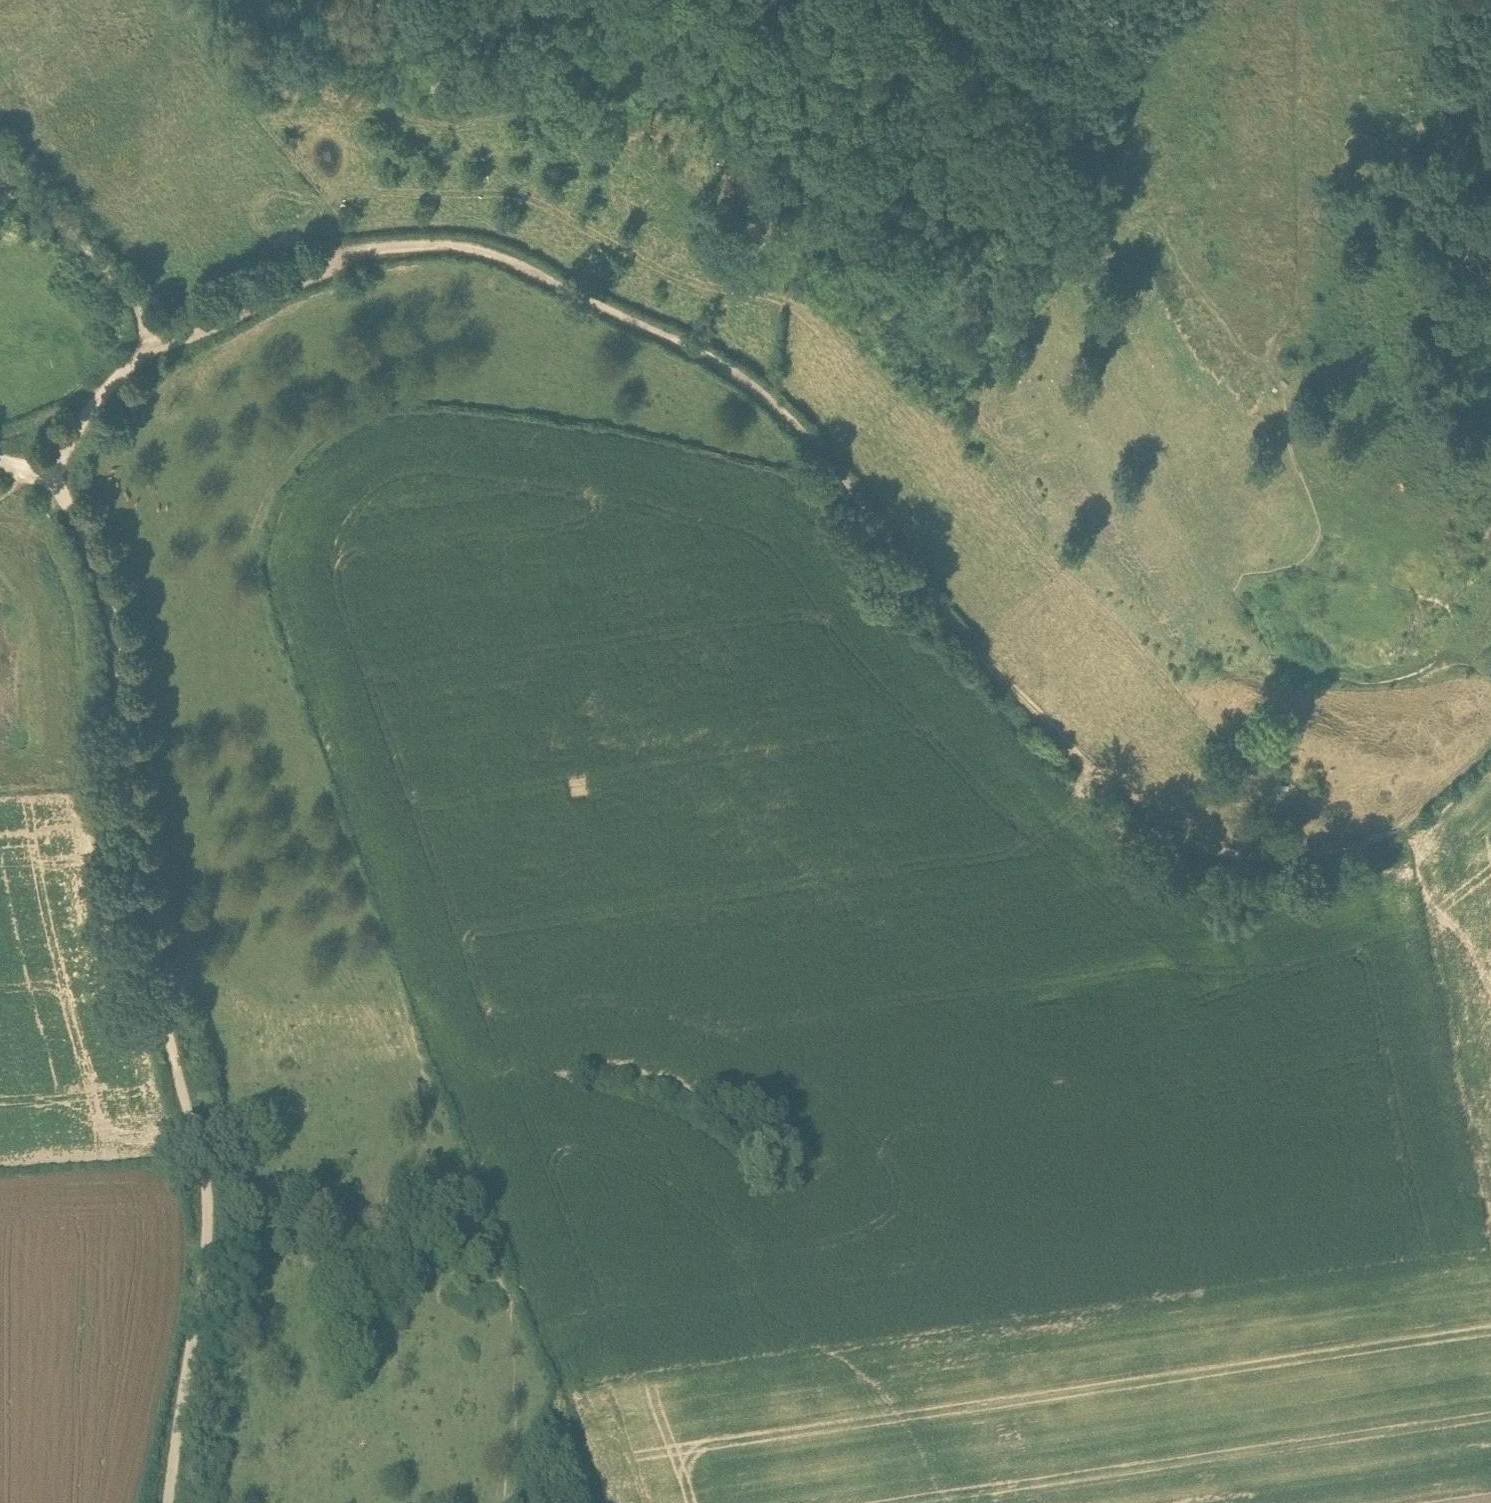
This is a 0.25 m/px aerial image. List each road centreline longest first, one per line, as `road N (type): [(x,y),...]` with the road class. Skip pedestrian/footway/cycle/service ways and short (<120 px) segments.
road 1 (track): [(153,348),(238,317),(363,251),(481,252),(695,353),(780,412),(848,484),(992,671),(1088,766),(1188,841),(1278,860),(1367,842),(1416,816),(1490,750)]
road 2 (unclassified): [(167,1502),(204,1272),(207,1199),(131,829),(112,619),(92,552),(55,476)]
road 3 (track): [(153,348),(97,261),(0,186)]
road 4 (track): [(0,460),(55,476),(79,425),(153,348)]

